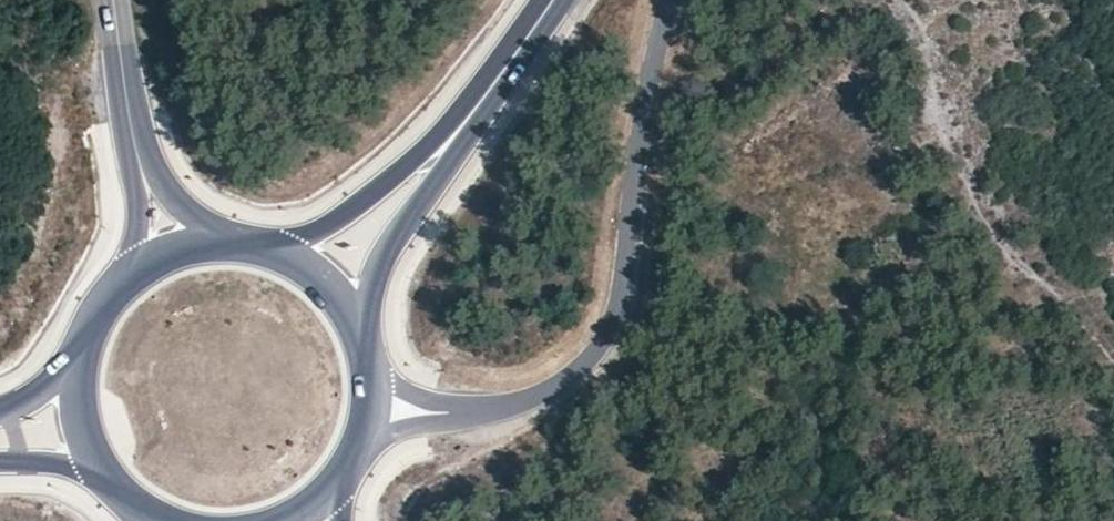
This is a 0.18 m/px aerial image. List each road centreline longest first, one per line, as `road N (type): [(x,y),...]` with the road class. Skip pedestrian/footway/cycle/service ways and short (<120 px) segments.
road 1 (unclassified): [(484,406),(576,383),(606,340),(624,293),(647,108),(673,0)]
road 2 (track): [(899,0),(928,52),(945,125),(999,238),(1113,359)]
road 3 (primary): [(424,178),(546,0)]
road 4 (tertiary): [(139,162),(116,0)]
road 5 (primary): [(368,313),(424,178)]
road 6 (primary): [(424,178),(300,247)]

